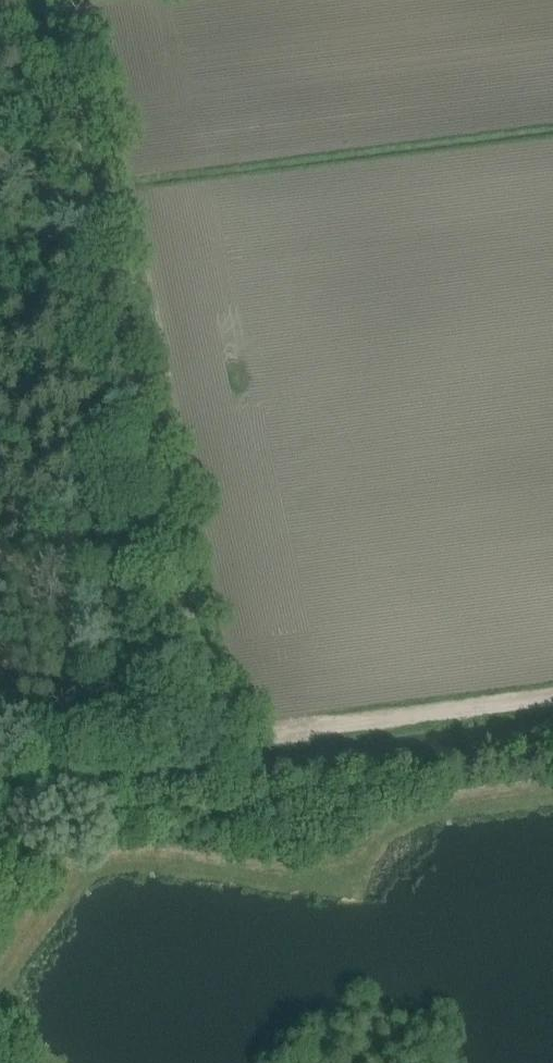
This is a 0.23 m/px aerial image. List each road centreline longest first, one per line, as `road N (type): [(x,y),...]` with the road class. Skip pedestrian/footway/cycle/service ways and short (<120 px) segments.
road 1 (track): [(215,753),(105,230)]
road 2 (track): [(215,753),(552,708)]
road 3 (track): [(105,230),(59,0)]
road 4 (track): [(0,779),(215,753)]

